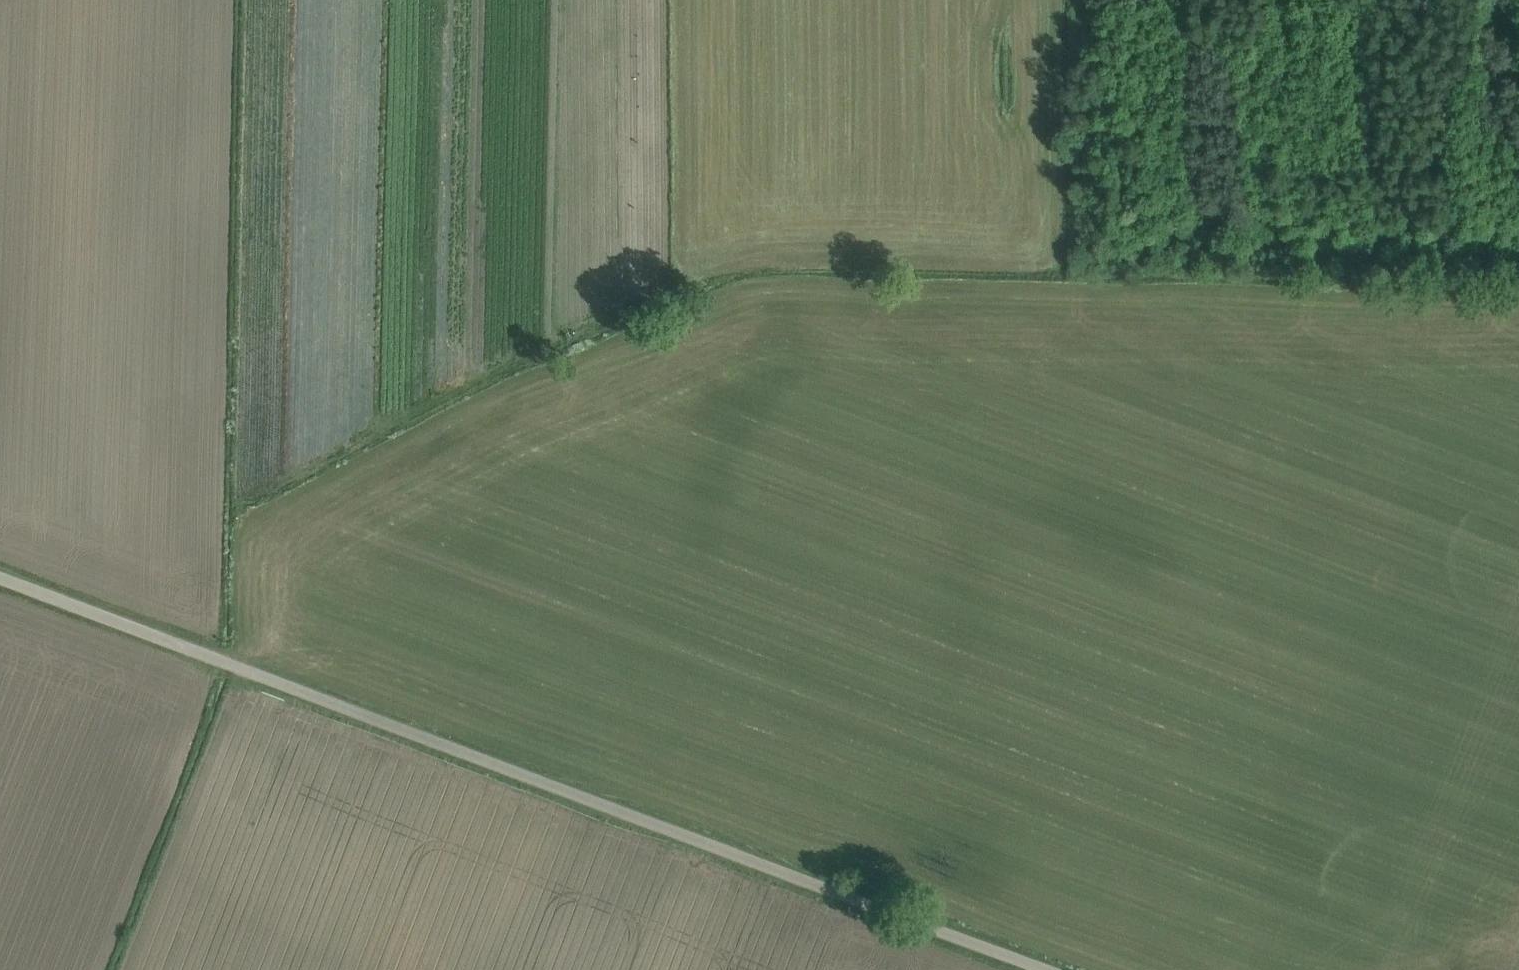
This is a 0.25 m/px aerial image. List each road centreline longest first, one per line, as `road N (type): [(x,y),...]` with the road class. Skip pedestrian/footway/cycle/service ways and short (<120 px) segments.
road 1 (unclassified): [(1049,969),(0,577)]

